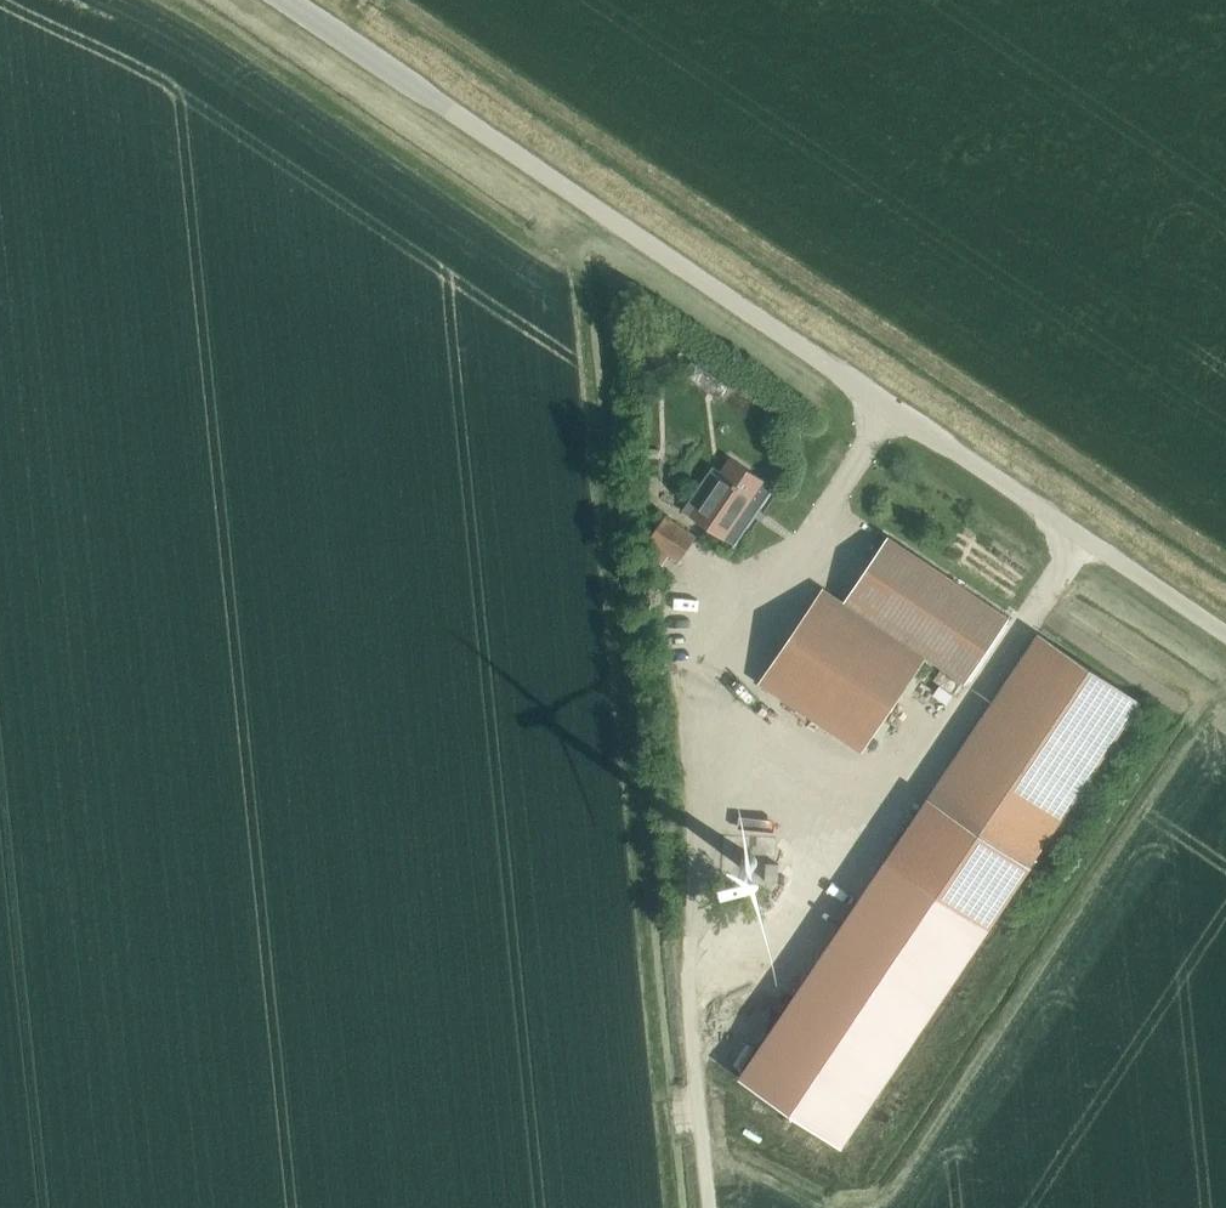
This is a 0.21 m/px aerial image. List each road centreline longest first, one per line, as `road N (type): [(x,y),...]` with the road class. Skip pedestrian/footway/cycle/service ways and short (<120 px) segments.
road 1 (unclassified): [(1225,634),(285,0)]

